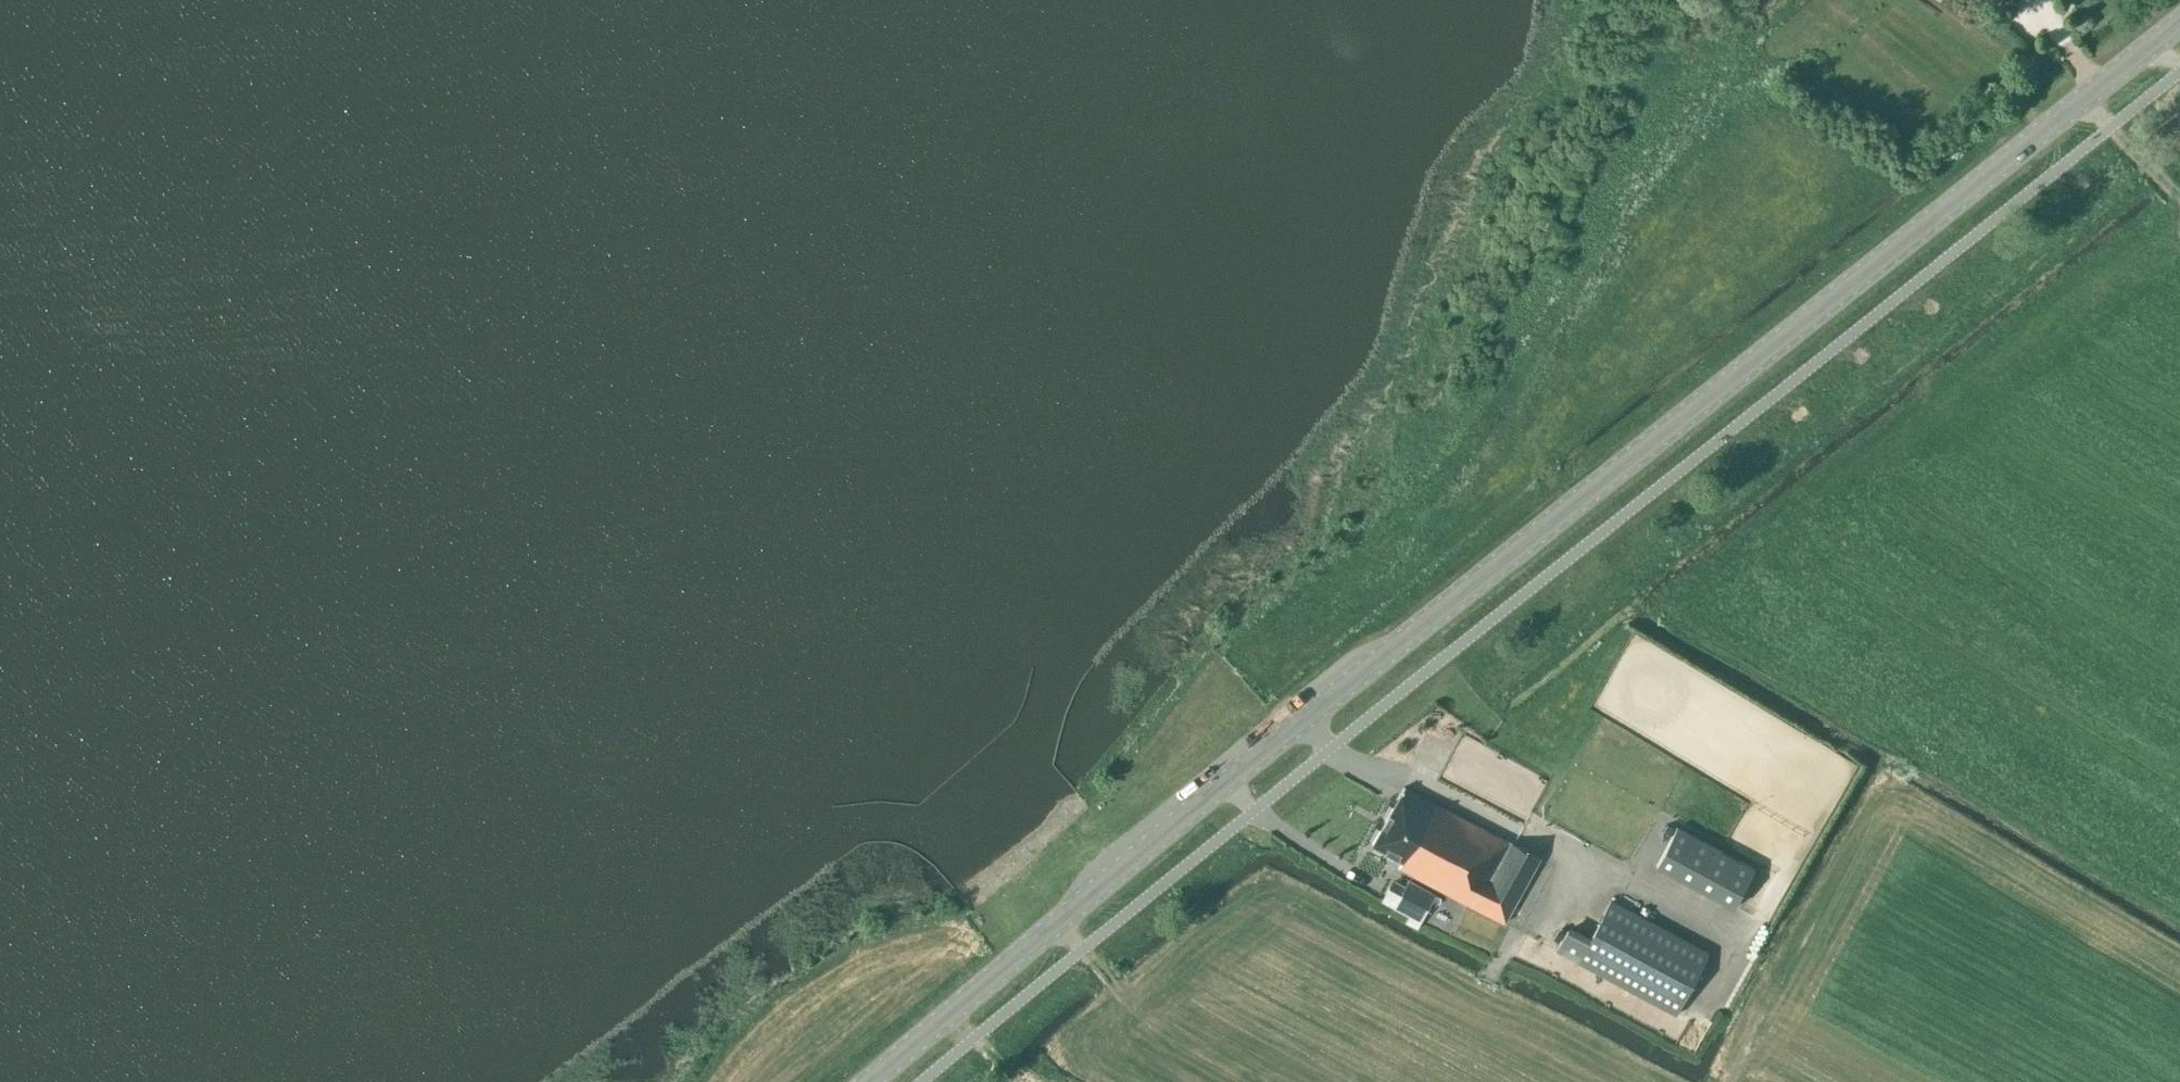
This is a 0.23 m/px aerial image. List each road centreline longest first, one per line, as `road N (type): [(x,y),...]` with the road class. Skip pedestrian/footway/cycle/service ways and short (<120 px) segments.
road 1 (secondary): [(867,1081),(1201,803),(2179,22)]

